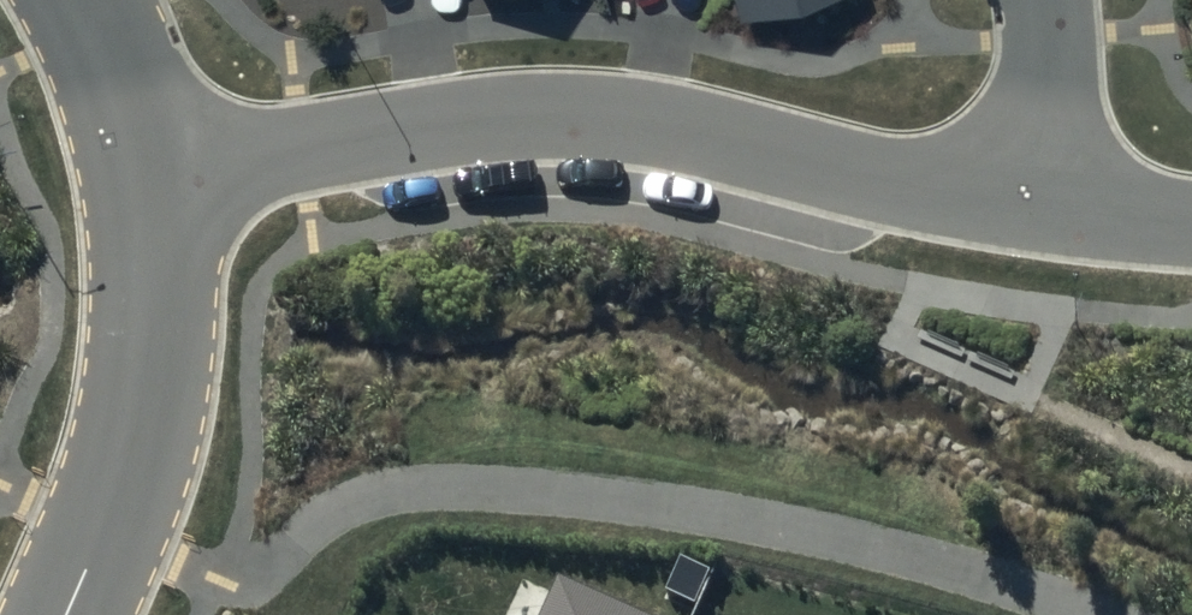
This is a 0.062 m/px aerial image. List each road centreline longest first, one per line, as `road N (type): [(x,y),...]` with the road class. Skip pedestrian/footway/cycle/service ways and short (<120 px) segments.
road 1 (residential): [(158,176),(418,131),(591,118),(675,129),(884,182),(1033,207)]
road 2 (residential): [(68,614),(136,443),(152,364),(158,176)]
road 3 (residential): [(1033,207),(1048,105),(1047,0)]
road 4 (residential): [(158,176),(134,82),(95,0)]
road 5 (residential): [(1033,207),(1191,221)]

